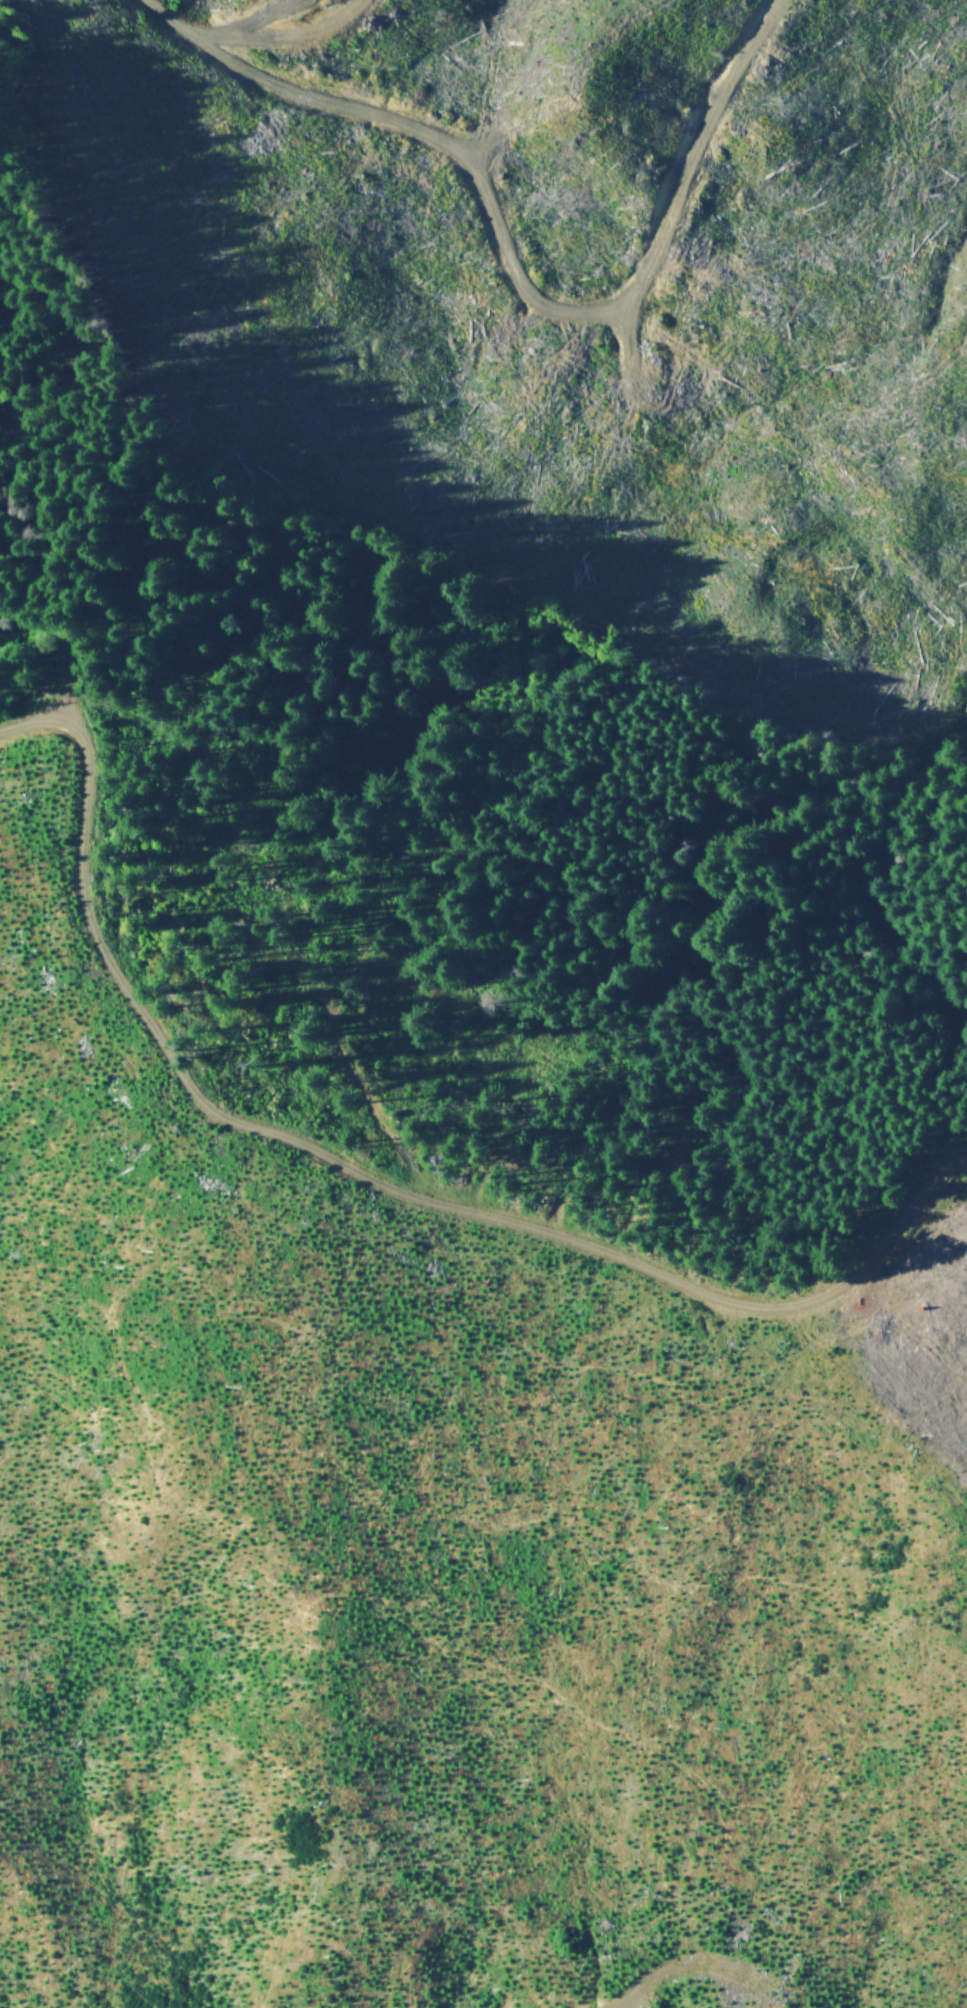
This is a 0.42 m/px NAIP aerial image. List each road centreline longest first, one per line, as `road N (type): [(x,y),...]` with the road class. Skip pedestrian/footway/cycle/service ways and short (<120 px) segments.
road 1 (track): [(0,730),(64,715),(85,724),(94,745),(104,903),(164,1049),(228,1114),(278,1128),(425,1199),(555,1233),(693,1284),(790,1303),(832,1296),(872,1275),(944,1173),(966,1160)]

